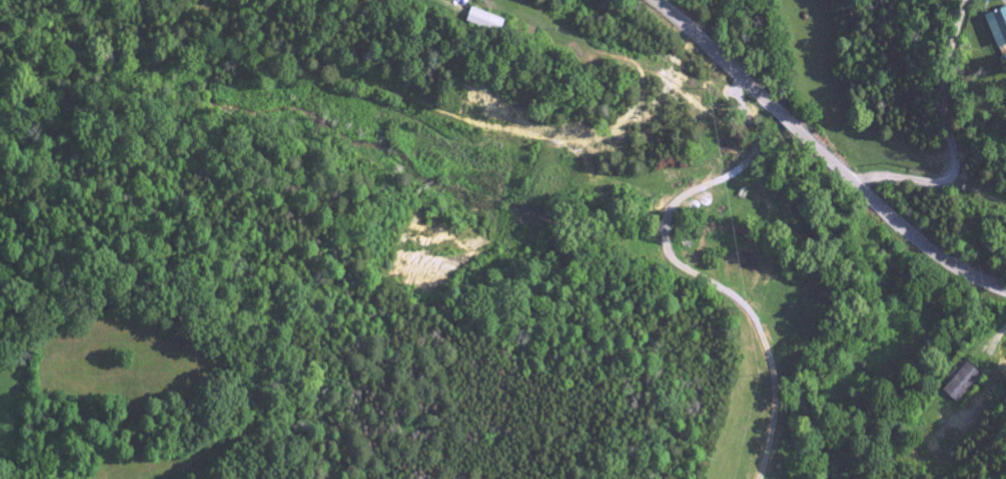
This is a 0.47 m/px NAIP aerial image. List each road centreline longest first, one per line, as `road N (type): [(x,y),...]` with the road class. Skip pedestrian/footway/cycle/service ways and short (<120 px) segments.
road 1 (secondary): [(1005,290),(961,271),(906,232),(654,0)]

